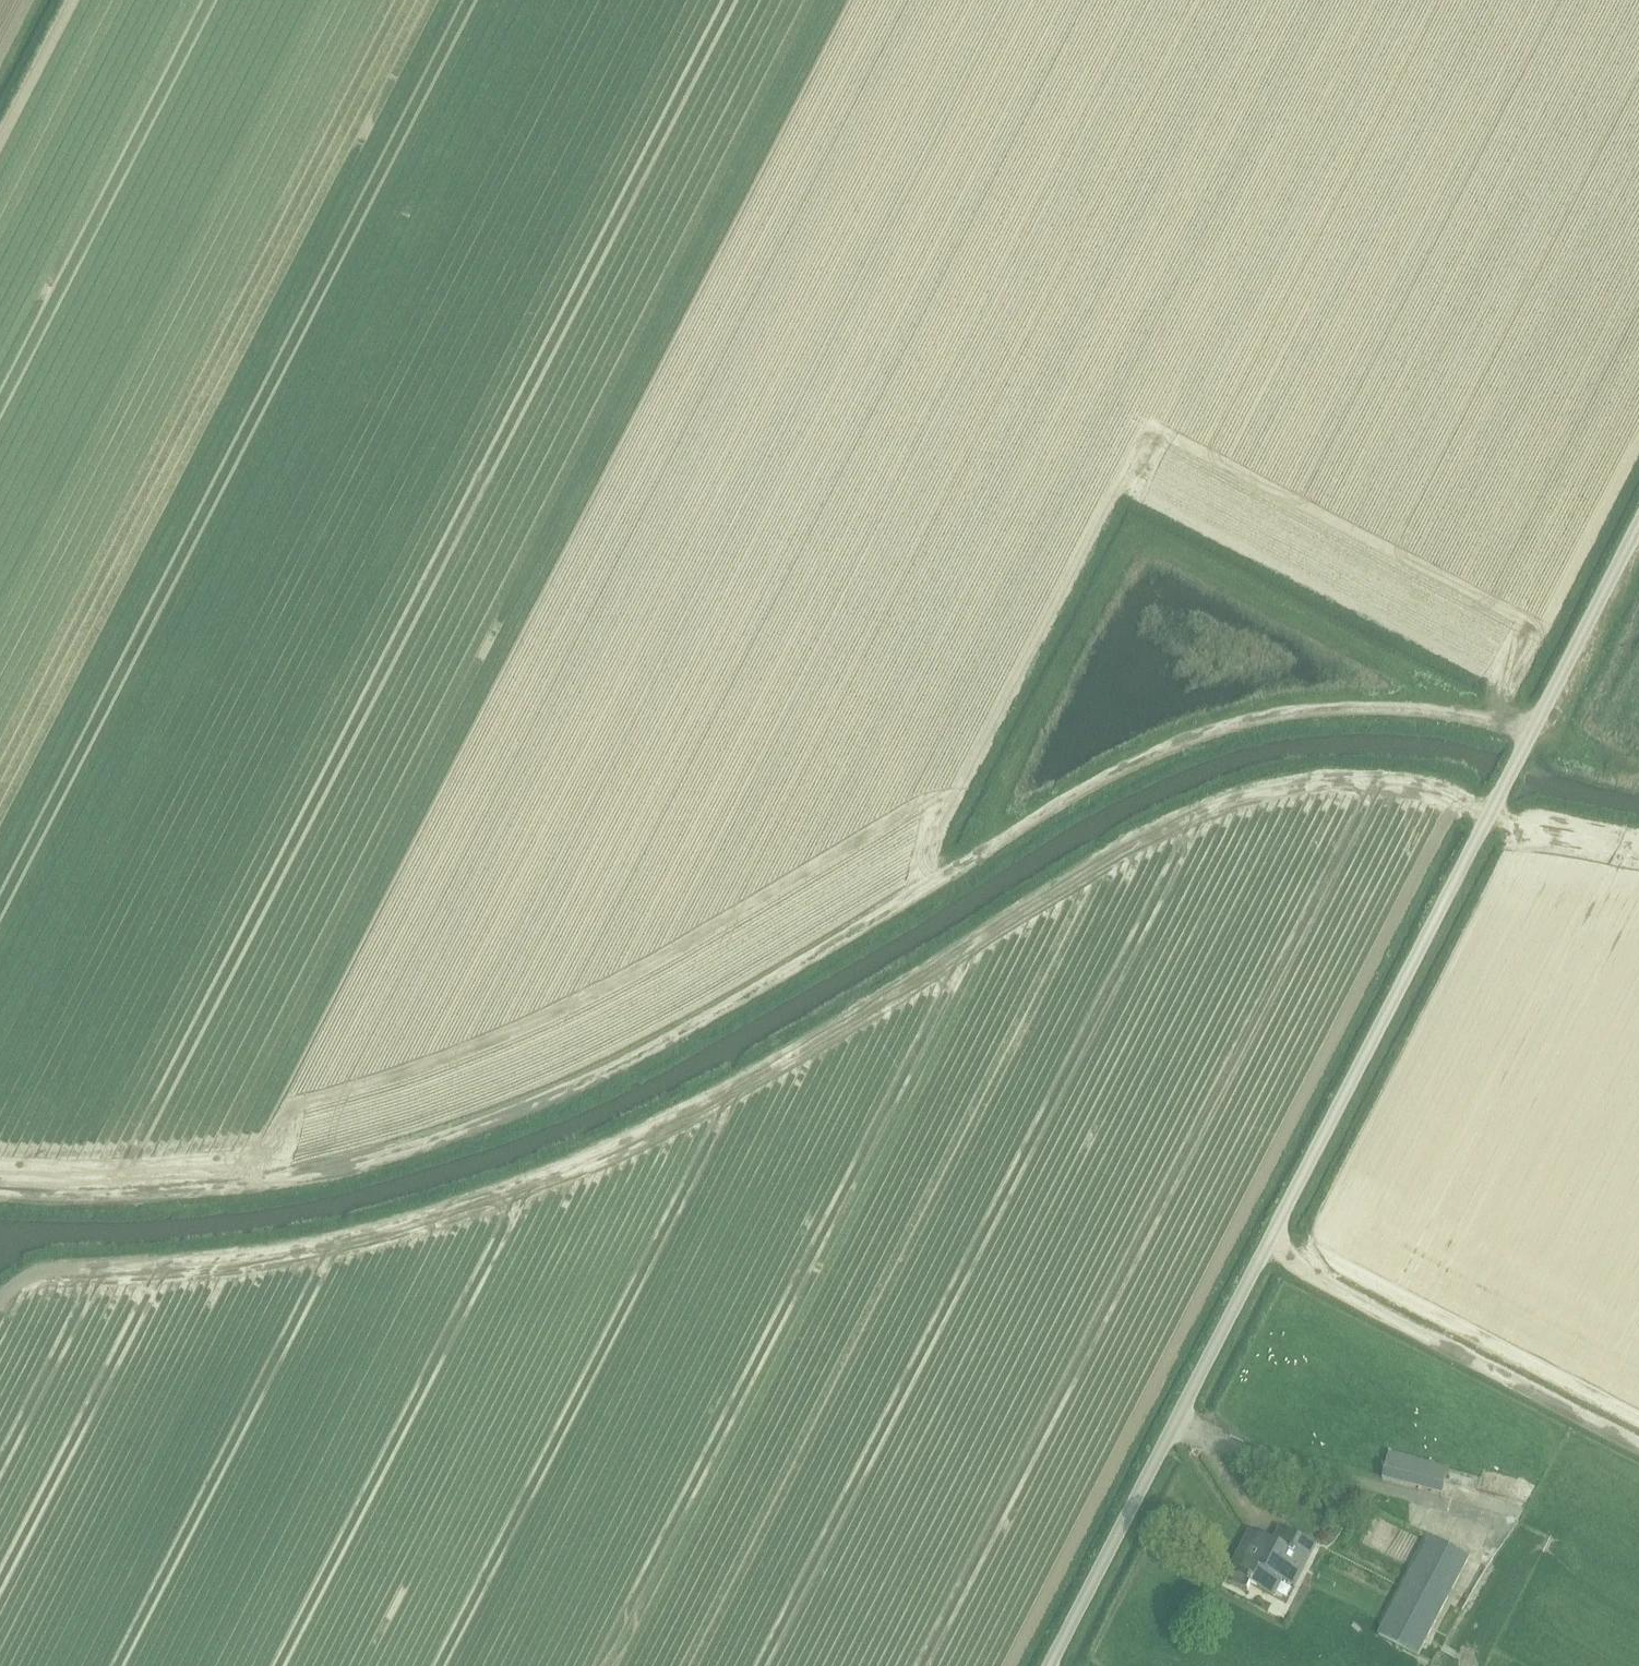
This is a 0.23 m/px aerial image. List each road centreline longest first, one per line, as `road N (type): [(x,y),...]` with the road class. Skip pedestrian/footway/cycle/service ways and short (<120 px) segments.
road 1 (track): [(0,1194),(123,1197),(276,1182),(466,1131),(635,1057),(1055,805),(1236,723),(1300,711),(1403,708),(1532,733)]
road 2 (unclassified): [(1050,1665),(1638,522)]
road 3 (track): [(1638,1447),(1264,1253)]

